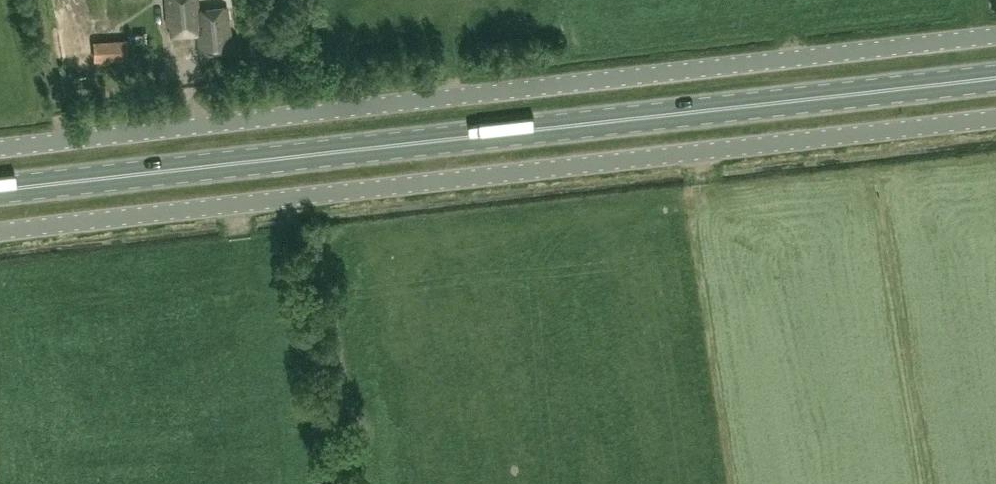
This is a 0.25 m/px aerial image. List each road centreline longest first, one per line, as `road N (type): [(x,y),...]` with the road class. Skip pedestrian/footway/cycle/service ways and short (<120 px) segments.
road 1 (unclassified): [(0,148),(995,34)]
road 2 (unclassified): [(995,117),(0,231)]
road 3 (primary): [(995,78),(0,188)]

